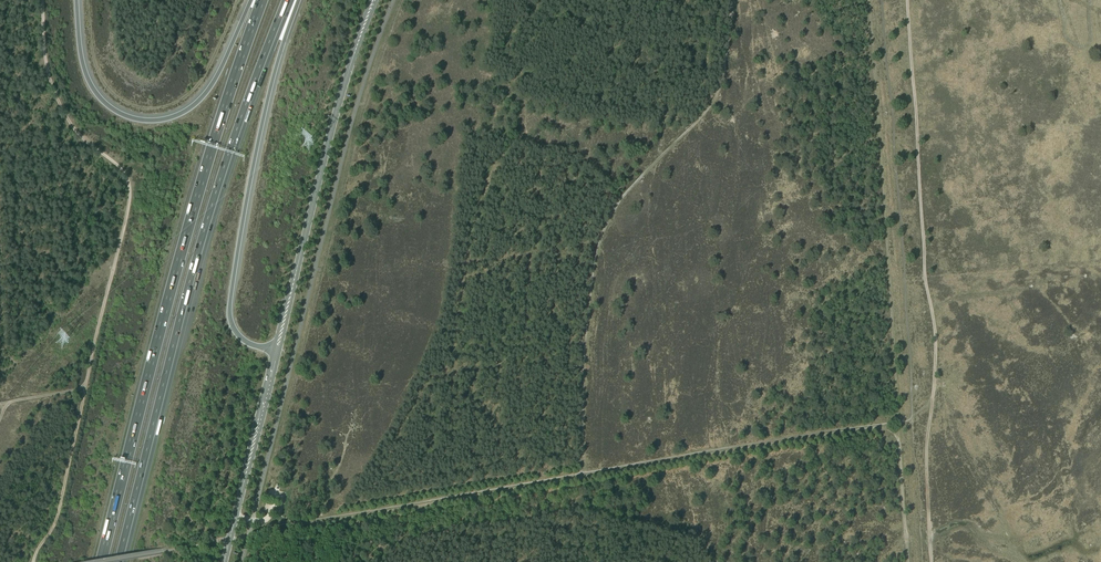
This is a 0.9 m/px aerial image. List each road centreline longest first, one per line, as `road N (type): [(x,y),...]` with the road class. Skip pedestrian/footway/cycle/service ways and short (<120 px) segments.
road 1 (track): [(257,534),(912,424)]
road 2 (motorway): [(121,561),(206,234),(288,0)]
road 3 (motorway): [(262,0),(189,225),(102,561)]
road 4 (track): [(868,0),(908,561)]
road 5 (track): [(583,475),(584,357),(602,233),(627,190),(718,92),(734,0)]
road 6 (track): [(42,0),(58,99),(79,135),(129,184),(86,387)]
road 7 (track): [(907,0),(925,282),(935,336),(933,400)]
road 8 (motorway): [(277,351),(241,339),(230,305),(274,76),(300,0)]
road 9 (primary): [(277,351),(334,119),(374,0)]
road 10 (motorway): [(249,0),(199,98),(149,119),(116,110),(93,87),(77,0)]
road 11 (track): [(238,0),(196,87),(171,105),(147,108),(124,102),(100,77),(88,0)]
road 12 (primary): [(224,561),(277,351)]
road 13 (track): [(86,387),(60,506),(33,561)]
road 14 (track): [(933,400),(926,444),(932,561)]

